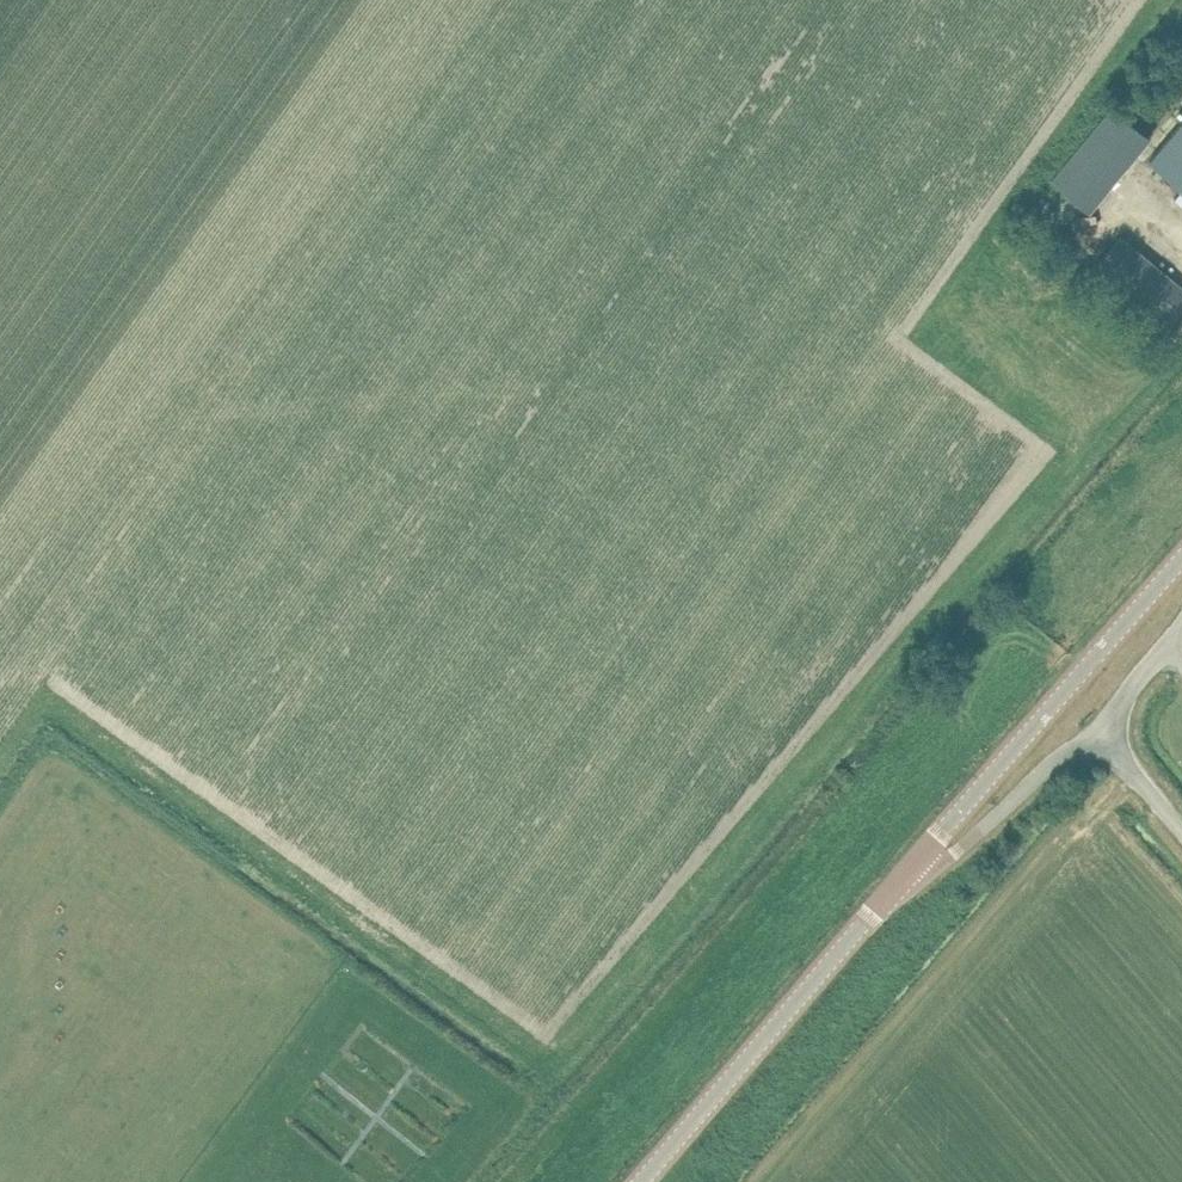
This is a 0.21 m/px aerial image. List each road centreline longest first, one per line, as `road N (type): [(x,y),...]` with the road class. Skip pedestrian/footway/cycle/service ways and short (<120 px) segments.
road 1 (secondary): [(899,878),(1181,556)]
road 2 (secondary): [(642,1181),(899,878)]
road 3 (unclassified): [(899,878),(926,873),(1065,755),(1103,739)]
road 4 (unclassified): [(1103,739),(1126,693),(1181,622)]
road 5 (unclassified): [(1181,830),(1103,739)]

